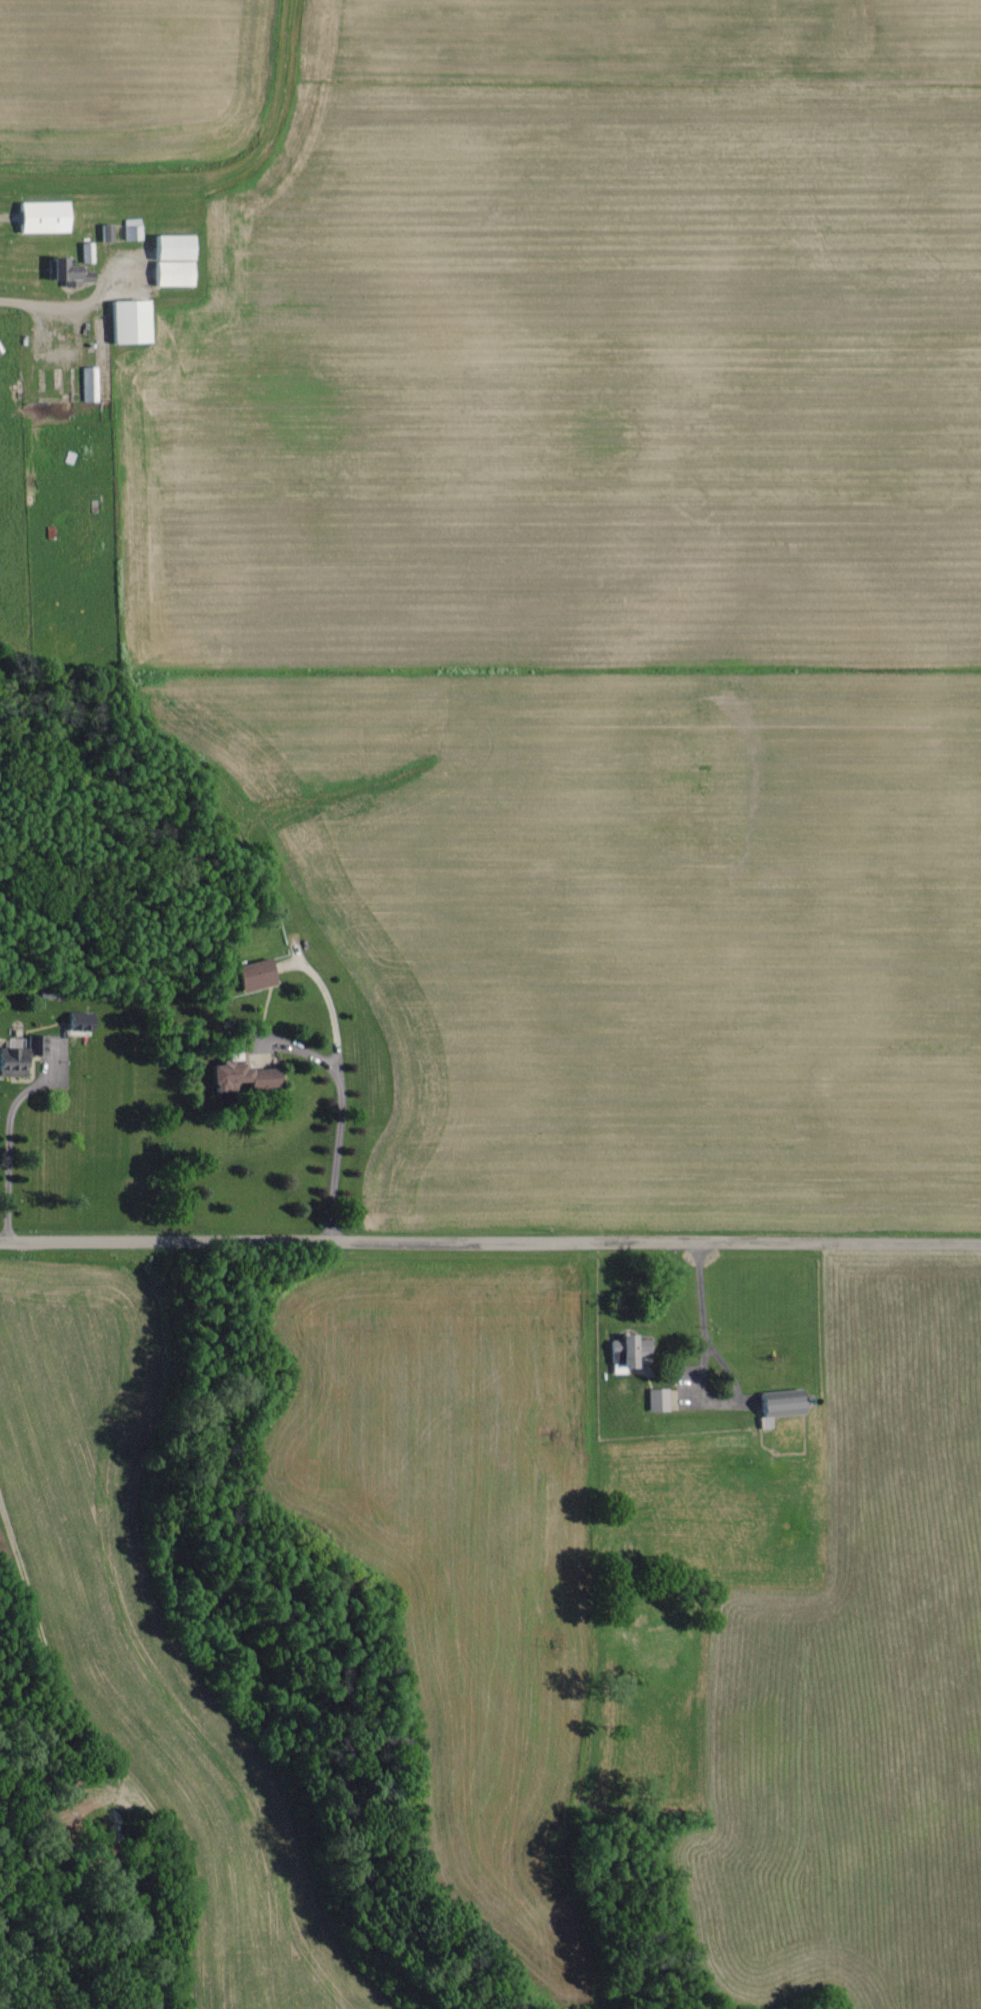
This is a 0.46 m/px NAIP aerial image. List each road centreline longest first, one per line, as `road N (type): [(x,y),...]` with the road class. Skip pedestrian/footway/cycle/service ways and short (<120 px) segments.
road 1 (residential): [(0,1240),(980,1243)]

